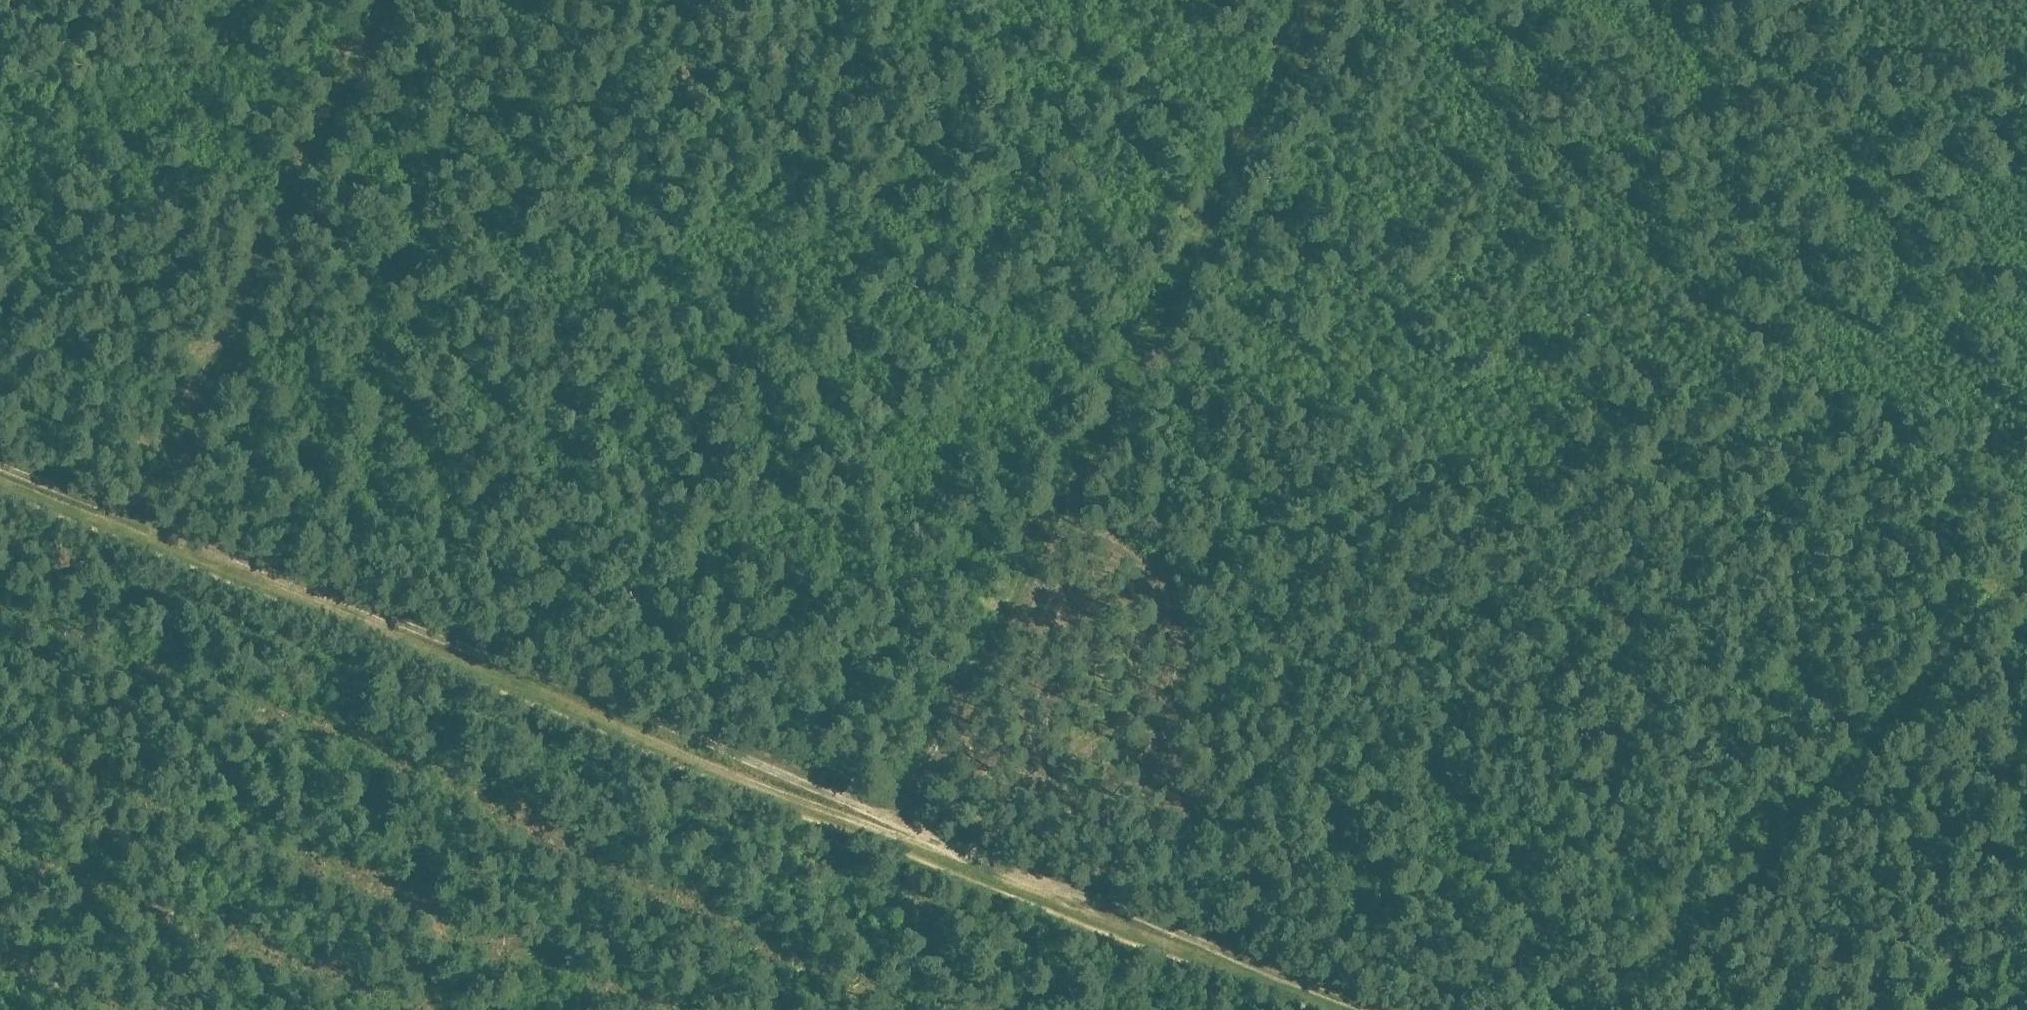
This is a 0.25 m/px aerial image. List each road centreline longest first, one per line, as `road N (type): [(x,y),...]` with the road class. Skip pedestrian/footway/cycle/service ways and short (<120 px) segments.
road 1 (track): [(1323,1009),(0,479)]
road 2 (track): [(896,838),(1171,274),(1317,0)]
road 3 (track): [(2026,562),(1632,1009)]
road 4 (track): [(138,533),(388,0)]

